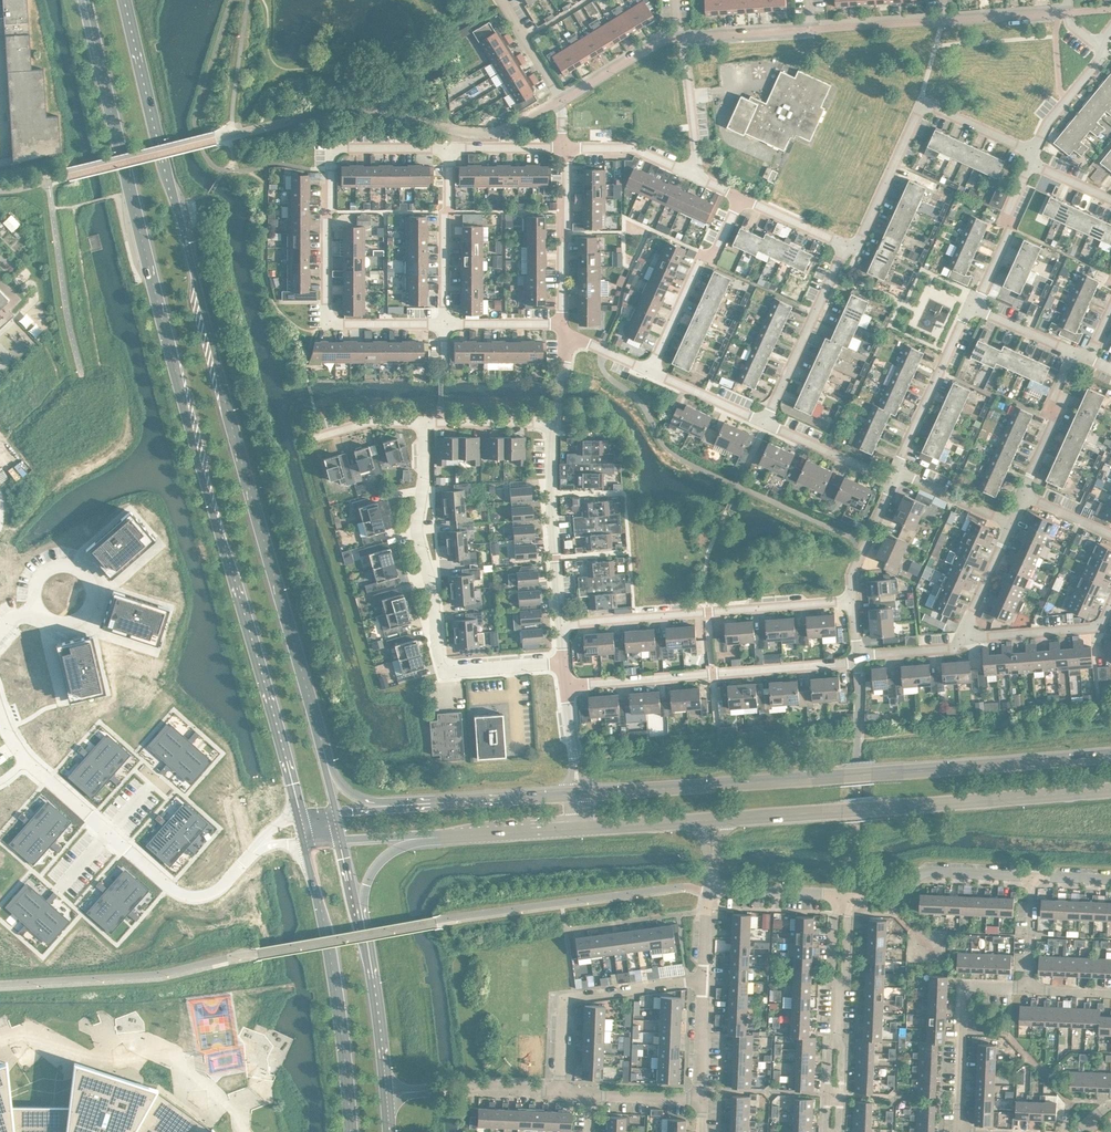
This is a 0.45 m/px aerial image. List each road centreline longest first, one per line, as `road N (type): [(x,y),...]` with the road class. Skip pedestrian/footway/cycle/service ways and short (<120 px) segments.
road 1 (secondary): [(87,0),(149,261),(300,817)]
road 2 (secondary): [(324,753),(128,0)]
road 3 (secondary): [(1110,756),(579,792)]
road 4 (secondary): [(713,818),(1110,790)]
road 5 (residential): [(444,325),(341,324),(328,314),(332,157),(343,149),(450,153)]
road 6 (residential): [(563,666),(446,670),(417,530),(427,426)]
road 7 (residential): [(263,843),(219,891),(185,895),(27,758),(0,713)]
road 8 (residential): [(566,687),(858,659)]
road 9 (residential): [(561,624),(852,601)]
road 10 (secondary): [(306,843),(341,1020),(351,1131)]
road 11 (residential): [(1033,152),(923,103),(856,244),(846,247)]
road 12 (residential): [(560,1090),(562,1000),(707,978)]
road 13 (residential): [(835,895),(826,1131)]
road 14 (residential): [(840,1131),(849,896)]
road 15 (residential): [(958,1131),(966,987),(1029,988)]
road 16 (residential): [(561,624),(551,495),(556,423)]
road 17 (residential): [(649,369),(702,259),(713,255),(743,198)]
road 18 (residential): [(849,896),(887,896),(929,870),(1034,875)]
road 19 (residential): [(846,247),(761,419)]
road 20 (secondary): [(388,1093),(359,916)]
road 21 (residential): [(896,469),(970,306)]
road 22 (secondary): [(579,792),(401,804)]
road 23 (residential): [(563,326),(564,148)]
road 24 (residential): [(444,325),(450,153)]
road 25 (residential): [(966,634),(1094,629),(1110,604)]
road 26 (residential): [(970,306),(1007,237),(1031,164)]
road 27 (residential): [(1024,494),(1055,419),(1051,402),(1070,352)]
road 28 (residential): [(892,483),(761,419)]
road 29 (secondary): [(437,836),(581,826)]
road 30 (residential): [(564,148),(640,151),(702,179)]
road 31 (residential): [(702,179),(681,38)]
road 32 (residential): [(681,38),(639,49),(562,99)]
road 33 (secondary): [(581,826),(713,818)]
road 34 (residential): [(46,574),(73,567),(94,592),(75,620),(57,621),(42,609)]
road 35 (residential): [(812,26),(681,38)]
road 36 (residential): [(943,18),(812,26)]
road 37 (residential): [(1033,152),(1102,55),(1101,45)]
road 38 (residential): [(427,426),(556,423)]
road 39 (residential): [(1070,9),(943,18)]
road 40 (residential): [(1010,524),(896,469)]
road 41 (residential): [(852,601),(853,573),(892,483)]
road 42 (residential): [(710,892),(835,895)]
road 43 (residential): [(761,419),(649,369)]
road 44 (secondary): [(359,916),(378,863),(437,836)]

